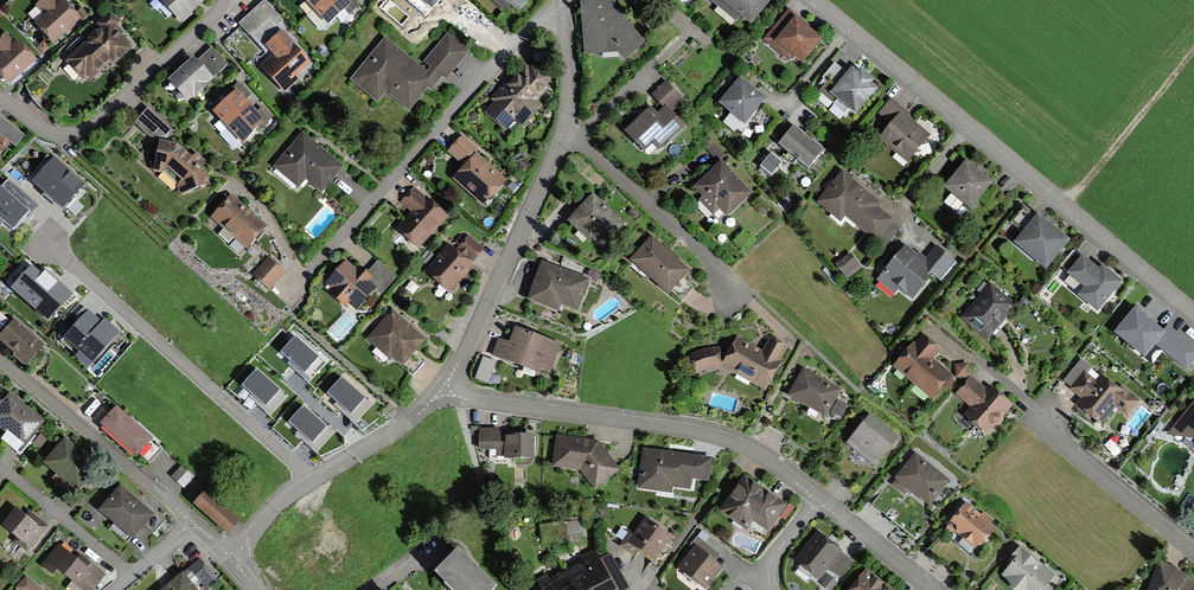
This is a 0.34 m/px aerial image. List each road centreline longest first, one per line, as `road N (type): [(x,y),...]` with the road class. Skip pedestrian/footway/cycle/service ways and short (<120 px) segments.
road 1 (residential): [(815,0),(1193,311)]
road 2 (residential): [(818,501),(713,436),(441,389)]
road 3 (residential): [(563,12),(543,16),(290,294)]
road 4 (residential): [(47,241),(296,465),(307,486)]
road 5 (residential): [(441,389),(565,131)]
road 6 (residential): [(0,100),(52,132),(78,132),(223,0)]
road 7 (residential): [(0,362),(193,523)]
road 8 (residential): [(565,131),(740,295)]
road 9 (track): [(1063,204),(1193,48)]
road 10 (residential): [(1193,551),(1039,422)]
road 11 (residential): [(130,575),(0,465)]
road 12 (residential): [(307,486),(410,422),(441,389)]
road 13 (residential): [(930,589),(818,501)]

